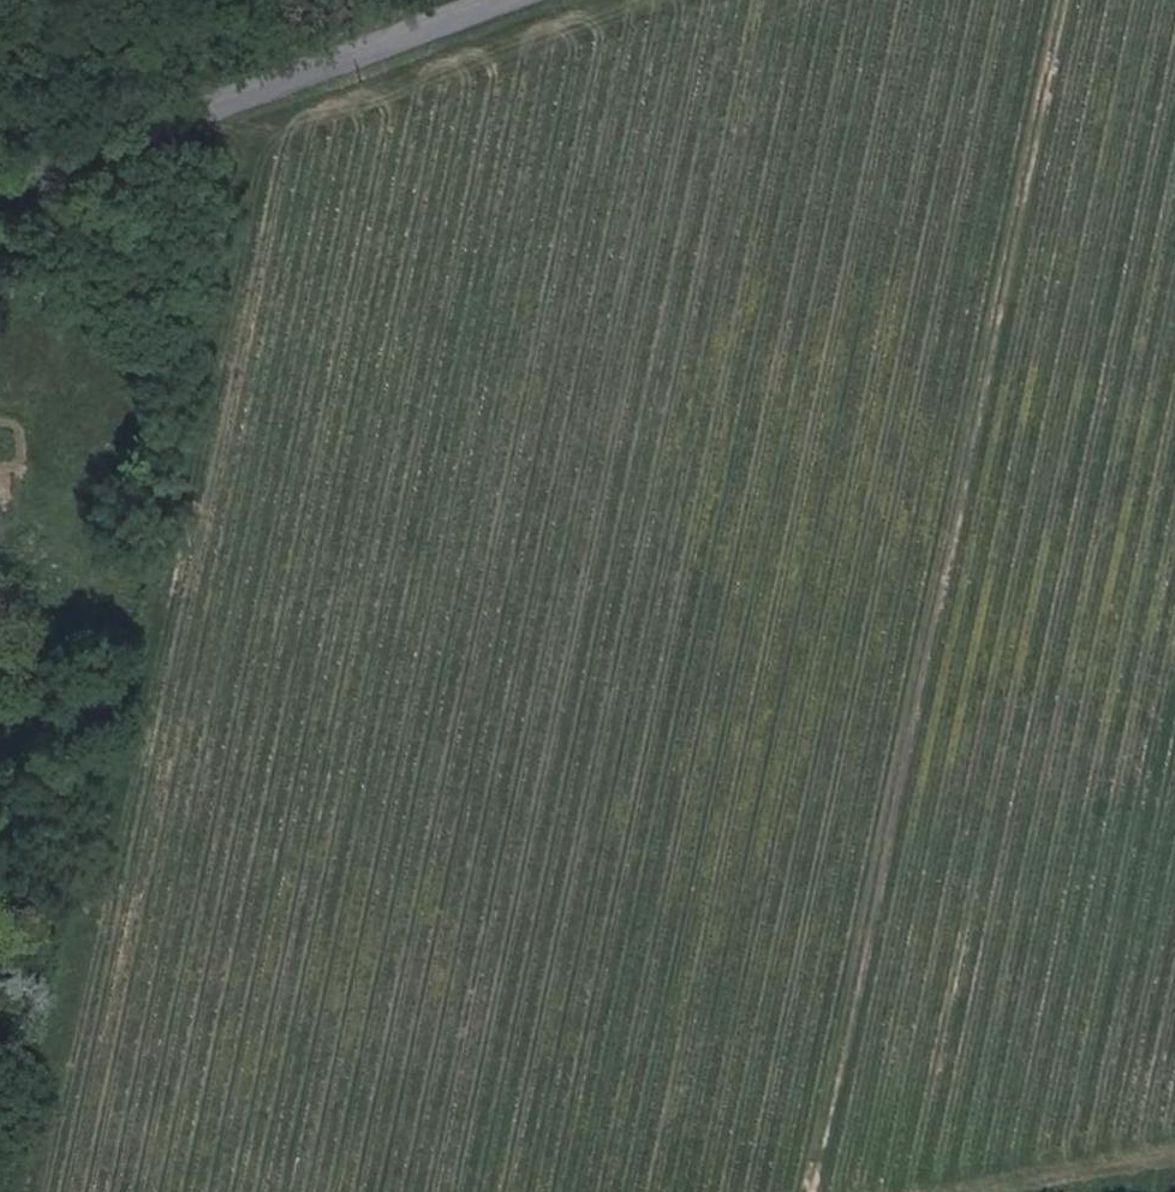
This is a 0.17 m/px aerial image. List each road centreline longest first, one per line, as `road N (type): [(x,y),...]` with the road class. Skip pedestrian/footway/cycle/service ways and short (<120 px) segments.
road 1 (unclassified): [(520,0),(0,184)]

